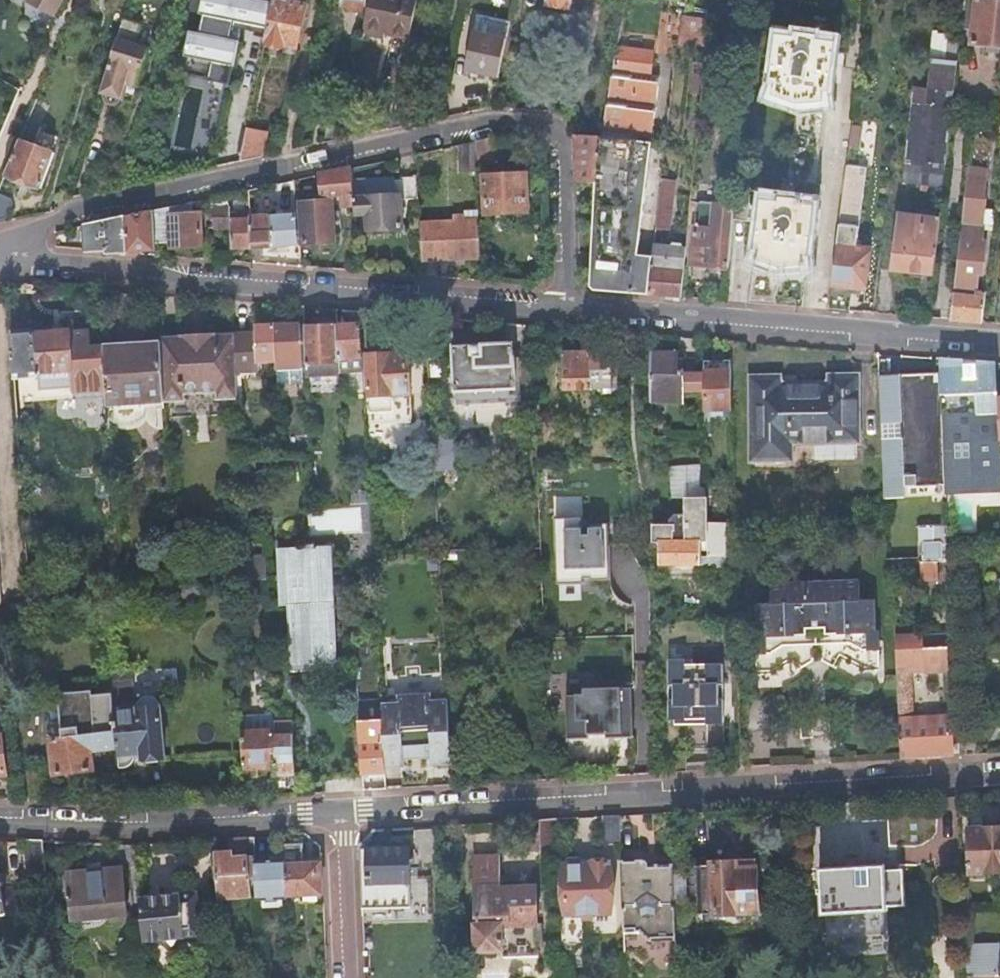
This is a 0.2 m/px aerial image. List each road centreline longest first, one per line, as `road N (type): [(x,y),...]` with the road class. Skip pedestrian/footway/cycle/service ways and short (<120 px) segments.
road 1 (residential): [(0,238),(173,188),(501,119),(539,117),(565,141),(569,307)]
road 2 (residential): [(999,774),(341,815)]
road 3 (residential): [(0,262),(569,307)]
road 4 (residential): [(569,307),(999,343)]
road 5 (residential): [(341,815),(0,815)]
road 6 (residential): [(348,977),(341,815)]

